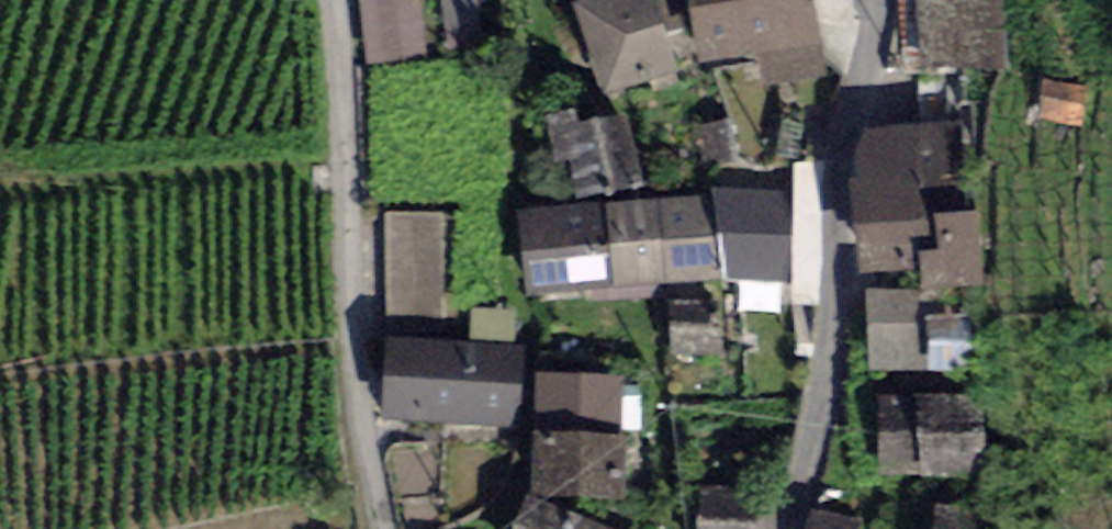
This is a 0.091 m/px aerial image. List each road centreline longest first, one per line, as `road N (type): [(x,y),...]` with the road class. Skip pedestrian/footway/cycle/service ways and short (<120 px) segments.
road 1 (residential): [(795,528),(831,334),(838,179),(864,80),(873,0)]

